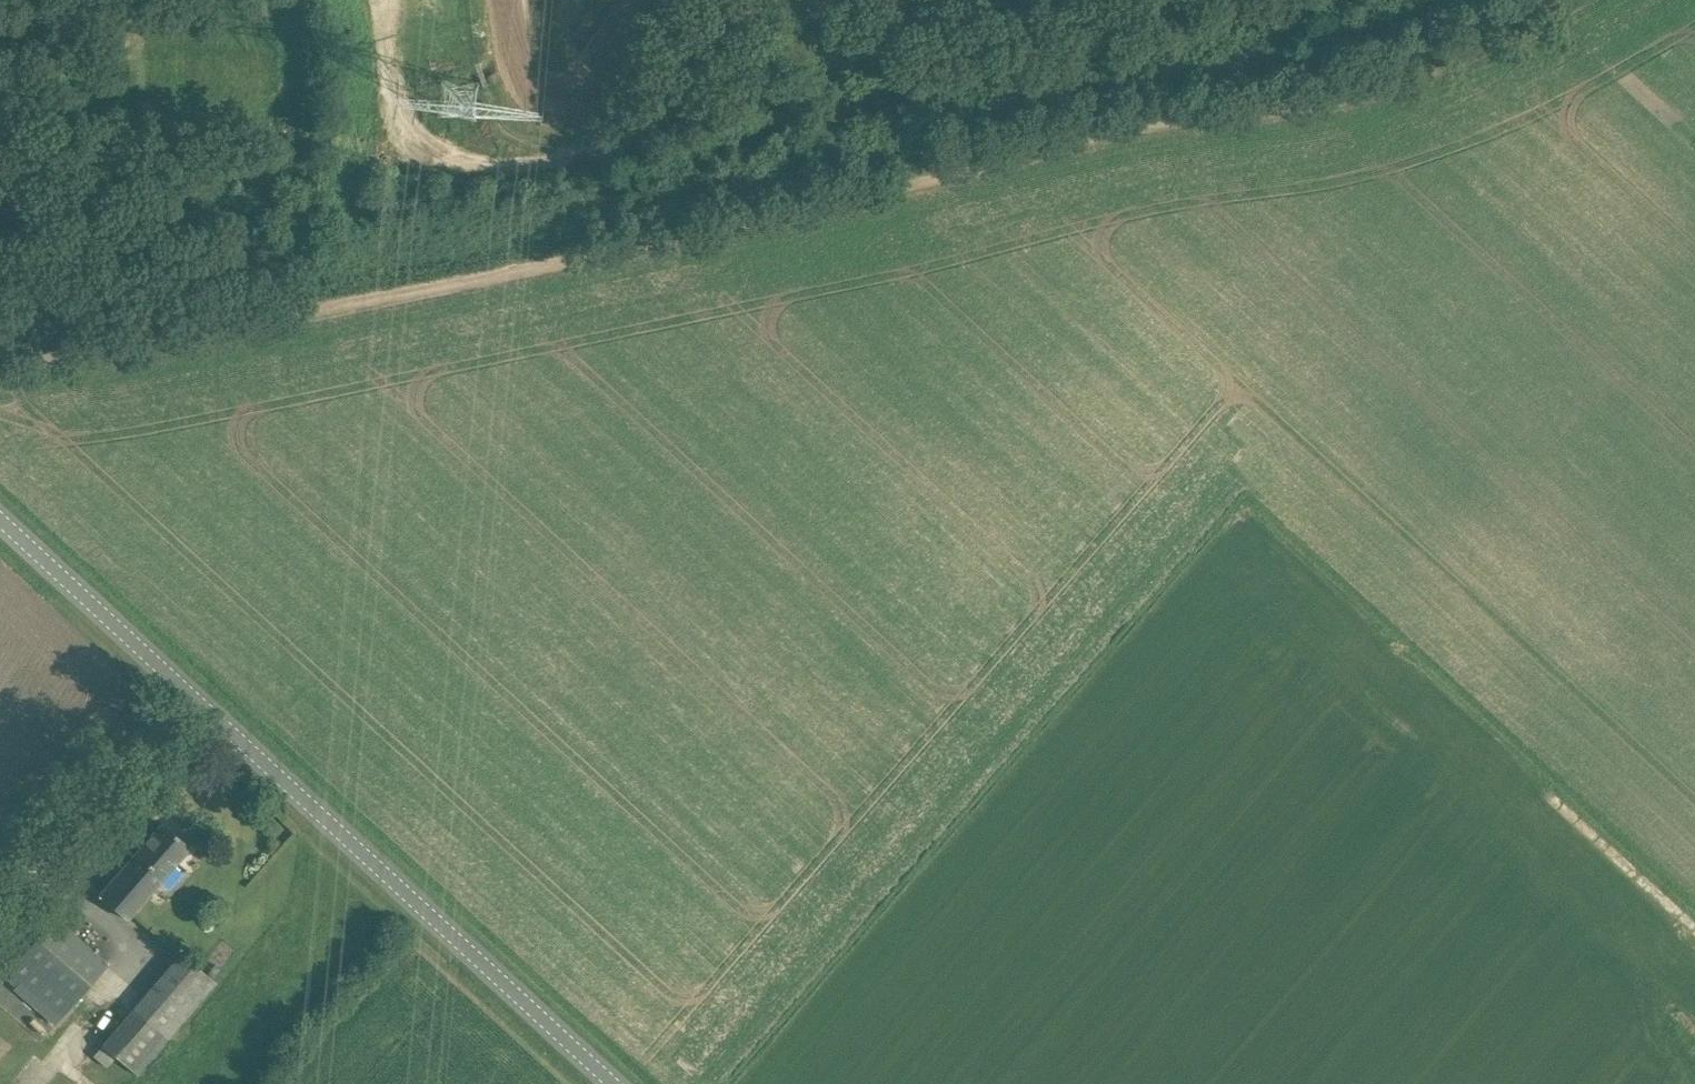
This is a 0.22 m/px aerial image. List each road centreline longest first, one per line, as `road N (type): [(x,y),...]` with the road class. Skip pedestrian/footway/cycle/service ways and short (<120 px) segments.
road 1 (track): [(0,372),(423,294),(1161,117),(1355,89),(1555,0)]
road 2 (tertiary): [(619,1083),(0,515)]
road 3 (track): [(0,900),(188,685)]
road 4 (track): [(1567,808),(1694,926)]

